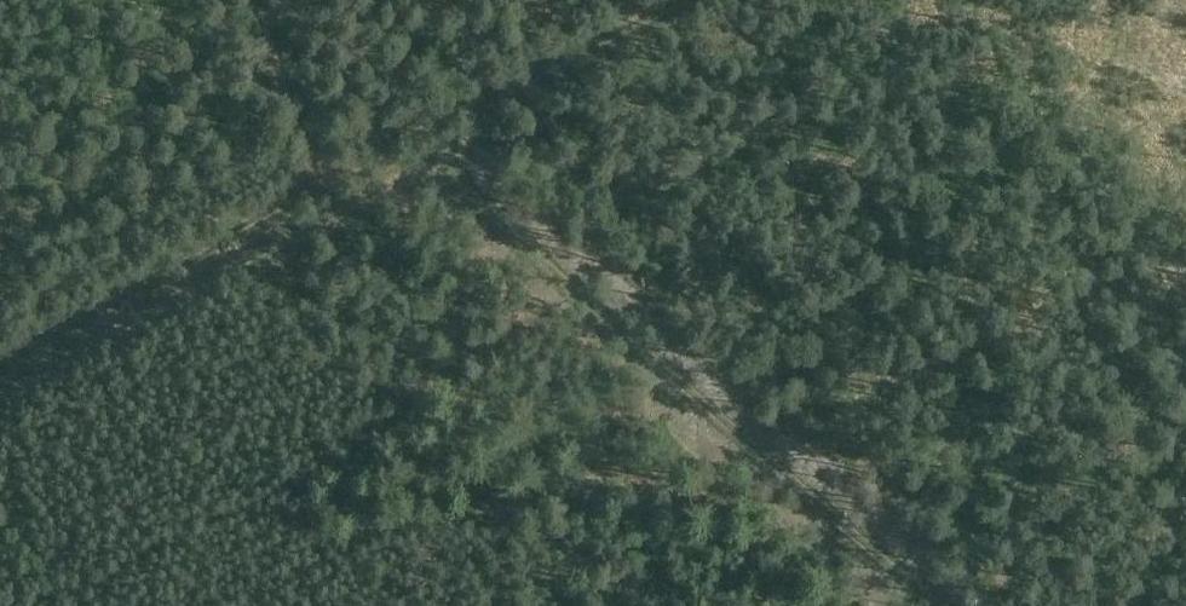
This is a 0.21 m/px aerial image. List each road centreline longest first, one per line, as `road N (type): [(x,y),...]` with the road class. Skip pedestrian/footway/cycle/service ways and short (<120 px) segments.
road 1 (track): [(0,358),(511,86)]
road 2 (track): [(0,397),(409,172),(457,177)]
road 3 (track): [(457,177),(463,142),(511,86),(672,0)]
road 4 (track): [(251,0),(319,183)]

